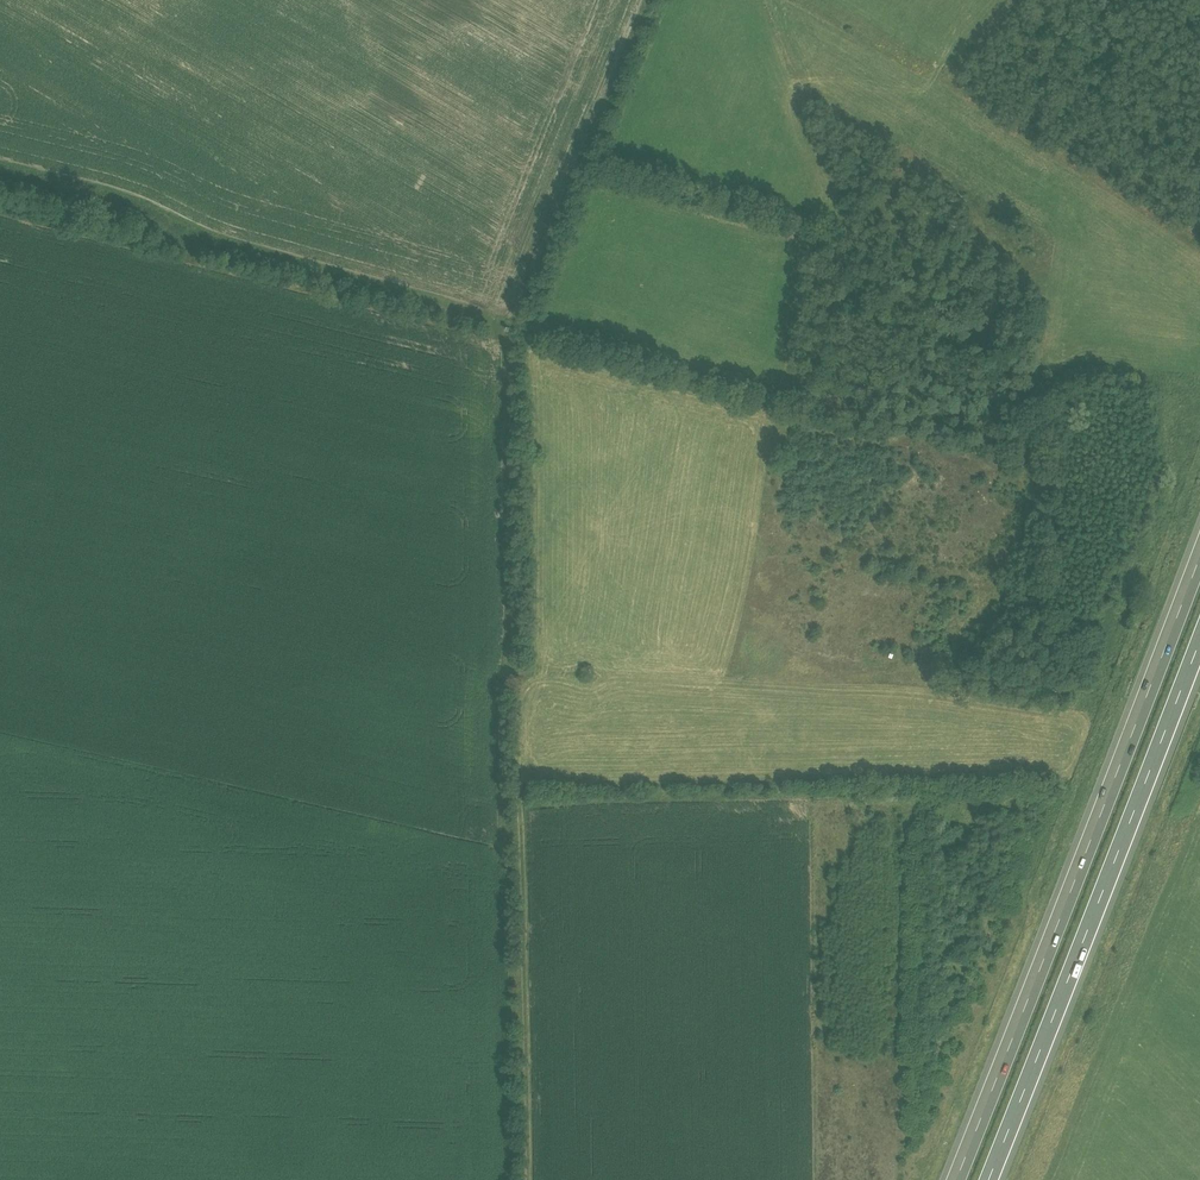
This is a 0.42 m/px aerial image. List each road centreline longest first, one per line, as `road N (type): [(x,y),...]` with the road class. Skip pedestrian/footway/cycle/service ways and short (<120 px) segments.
road 1 (motorway): [(1199,559),(957,1179)]
road 2 (motorway): [(989,1179),(1199,643)]

